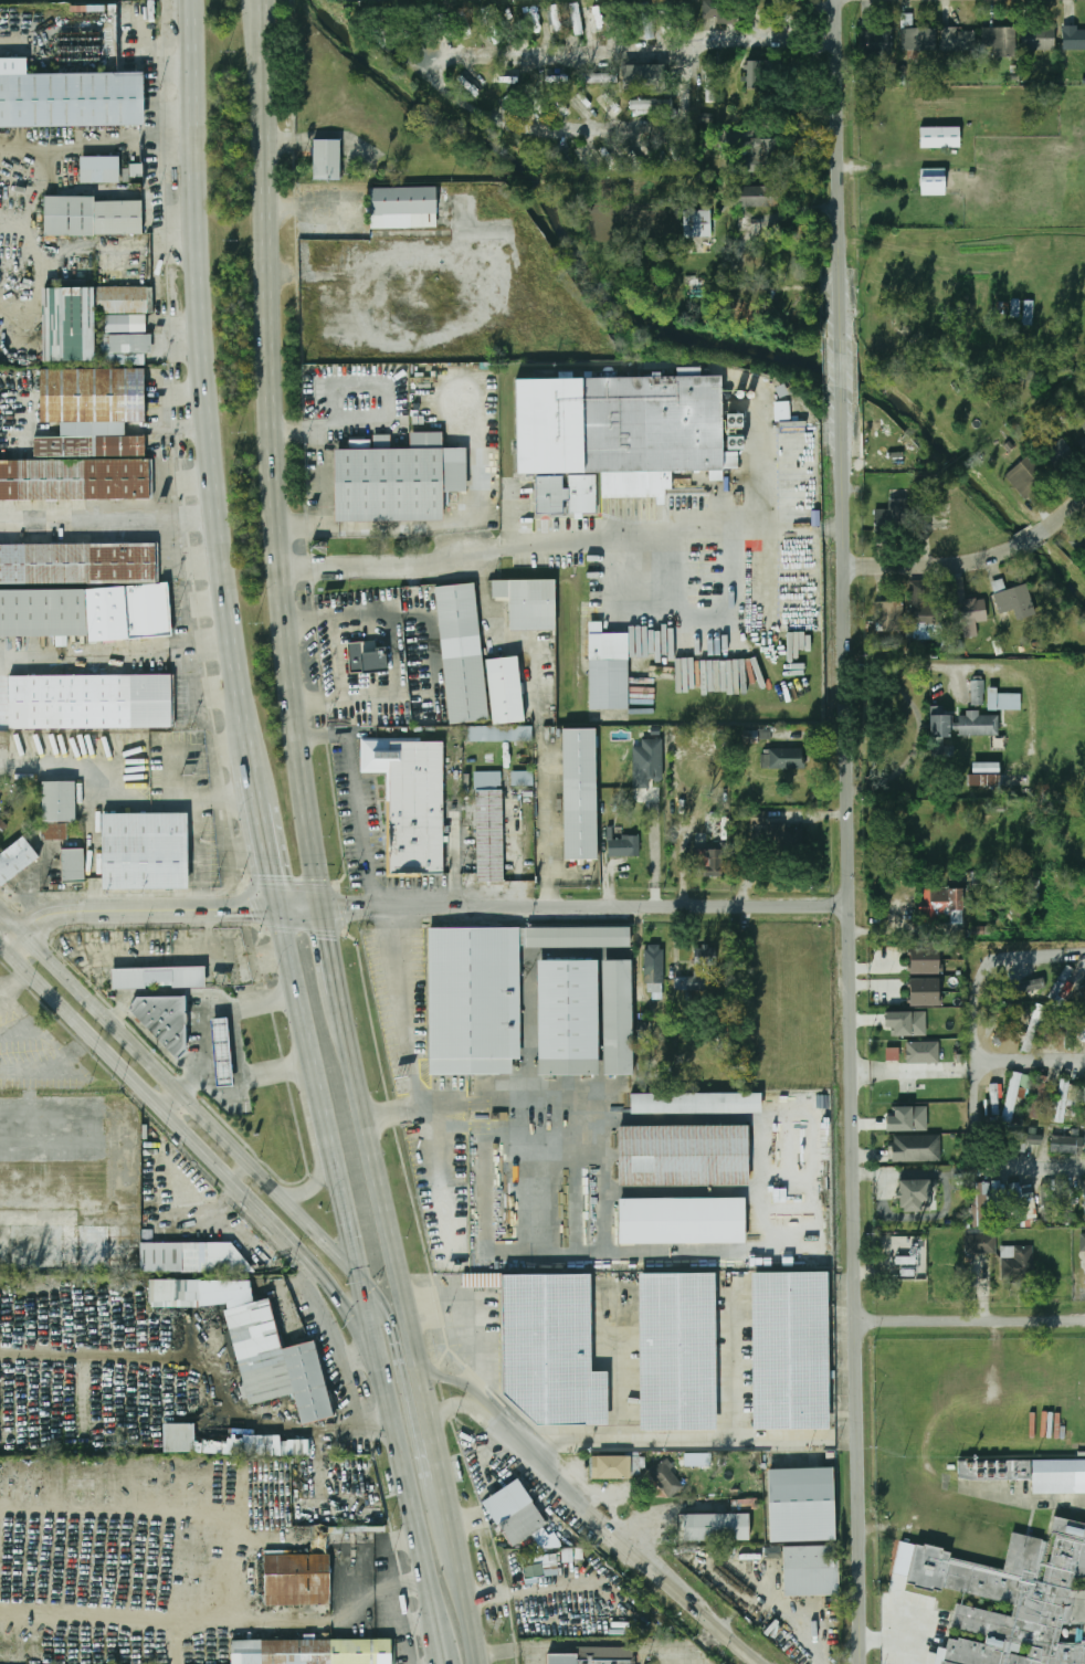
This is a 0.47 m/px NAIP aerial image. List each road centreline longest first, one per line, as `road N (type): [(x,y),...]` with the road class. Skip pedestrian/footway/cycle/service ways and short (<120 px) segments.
road 1 (tertiary): [(858,1663),(843,401)]
road 2 (primary): [(194,0),(221,515),(260,776)]
road 3 (primary): [(302,778),(272,438),(264,0)]
road 4 (secondary): [(9,954),(340,1295),(394,1423)]
road 5 (primary): [(451,1516),(338,993)]
road 6 (secondary): [(364,1282),(0,905)]
road 7 (tertiary): [(396,908),(852,905)]
road 8 (tertiary): [(758,1663),(598,1524),(495,1420)]
road 9 (tertiary): [(842,337),(839,0)]
road 10 (primary): [(394,1423),(446,1663)]
road 11 (residential): [(1084,1319),(860,1323)]
road 12 (tertiary): [(9,954),(67,913),(217,910)]
road 13 (primary): [(425,1472),(394,1336),(364,1282)]
road 14 (residential): [(1022,548),(965,568),(847,569)]
road 15 (primary): [(284,910),(313,1055)]
road 16 (primary): [(331,1139),(364,1282)]
road 17 (primary): [(364,1282),(394,1423)]
road 18 (primary): [(260,776),(284,910)]
road 19 (primary): [(323,910),(302,778)]

